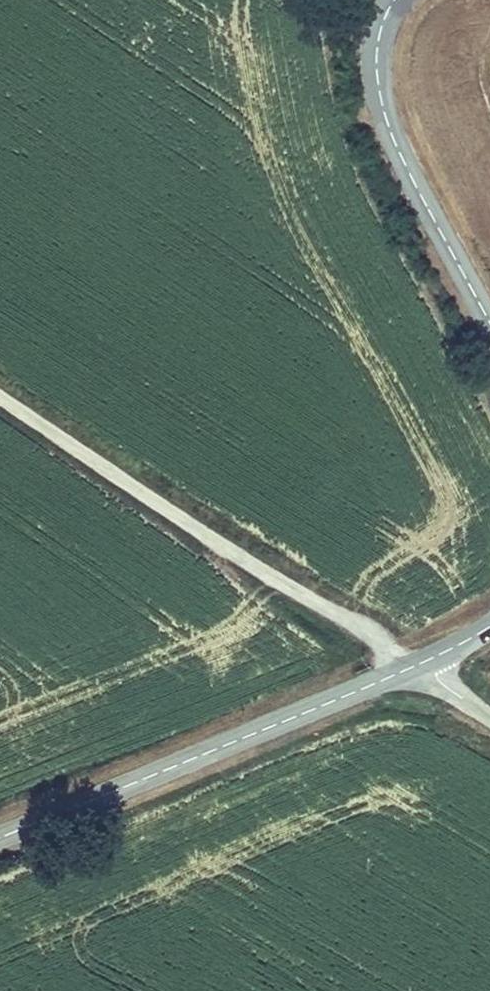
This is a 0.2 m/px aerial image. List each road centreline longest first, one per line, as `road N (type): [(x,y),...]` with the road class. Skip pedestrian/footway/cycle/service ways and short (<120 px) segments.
road 1 (tertiary): [(0,835),(418,666)]
road 2 (tertiary): [(489,329),(382,109),(377,39),(392,0)]

